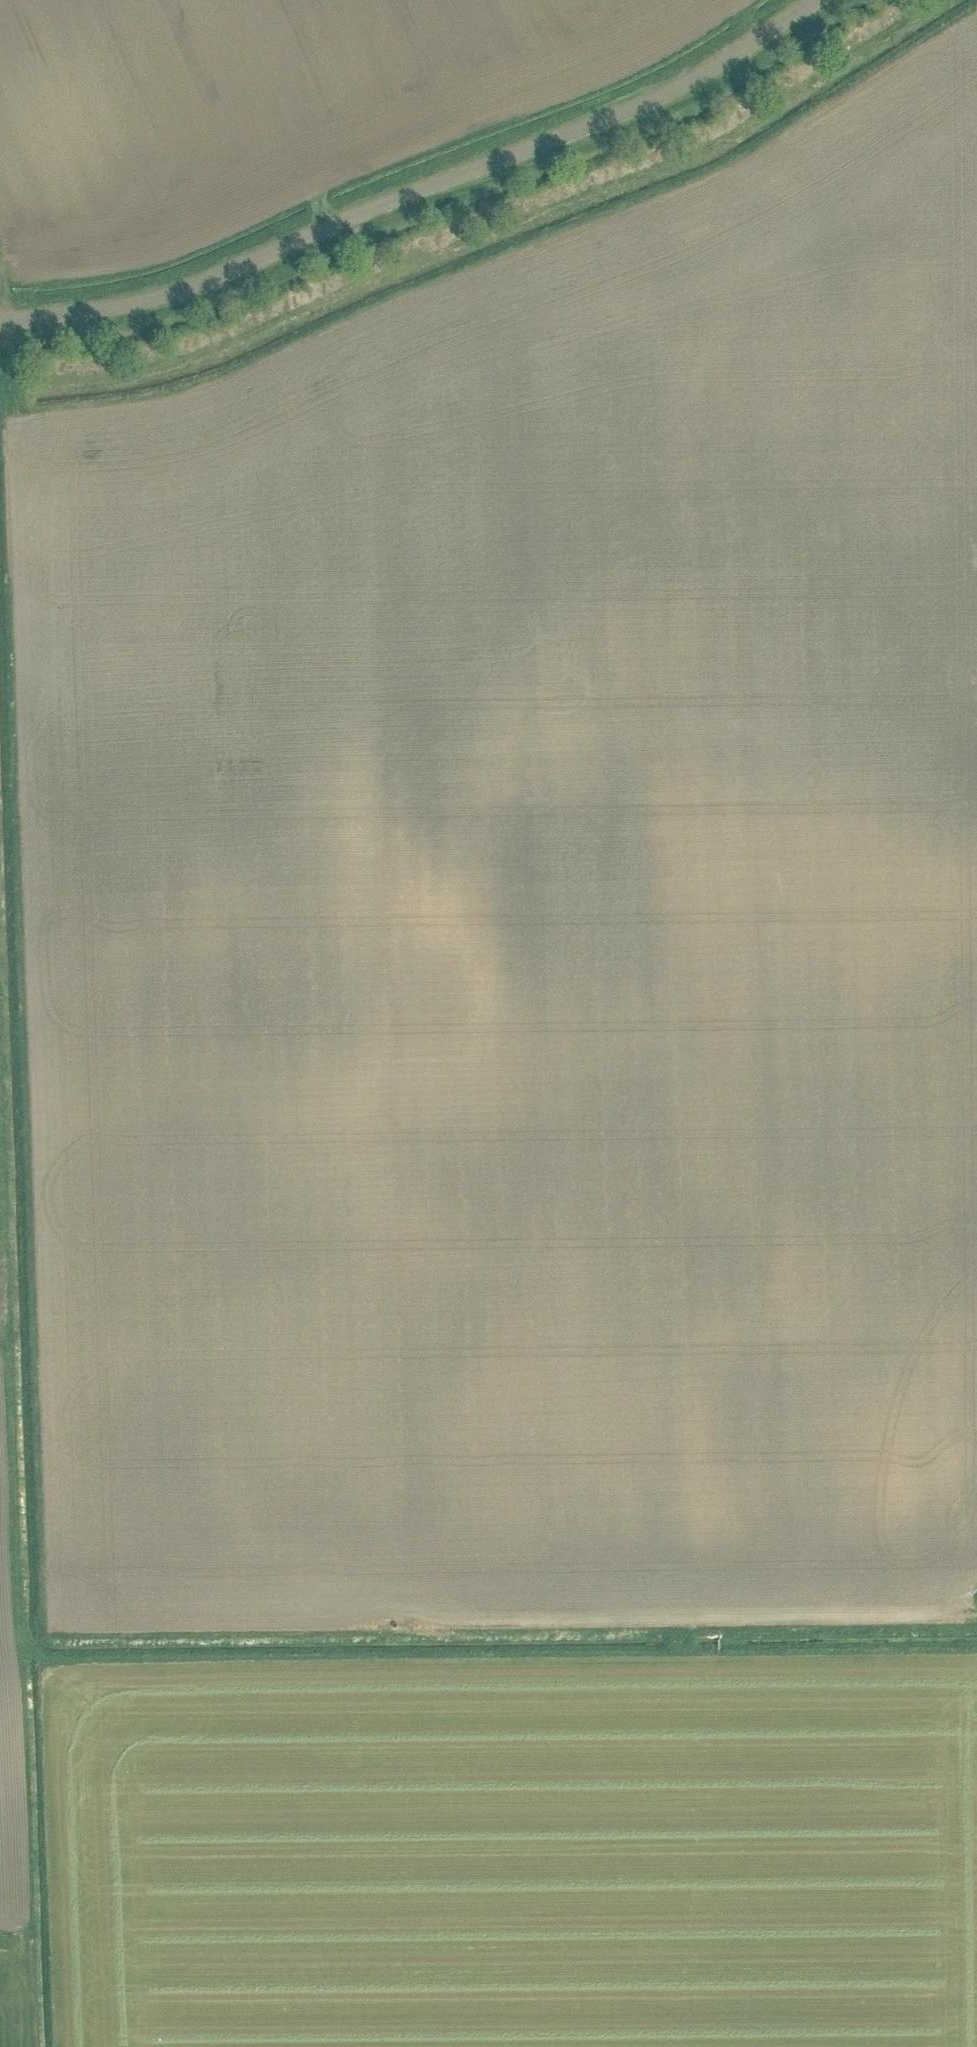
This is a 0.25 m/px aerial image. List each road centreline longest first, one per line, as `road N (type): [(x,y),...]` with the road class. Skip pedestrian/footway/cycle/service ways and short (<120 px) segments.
road 1 (unclassified): [(0,322),(132,304),(184,288),(661,97),(819,0)]

